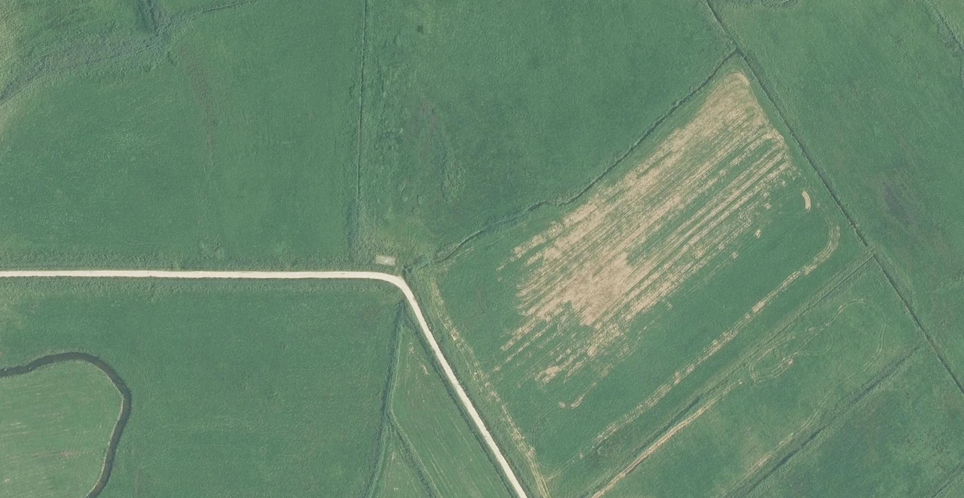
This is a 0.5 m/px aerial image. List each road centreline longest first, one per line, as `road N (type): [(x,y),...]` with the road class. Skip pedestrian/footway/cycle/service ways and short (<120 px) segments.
road 1 (unclassified): [(525,497),(398,280),(0,277)]

